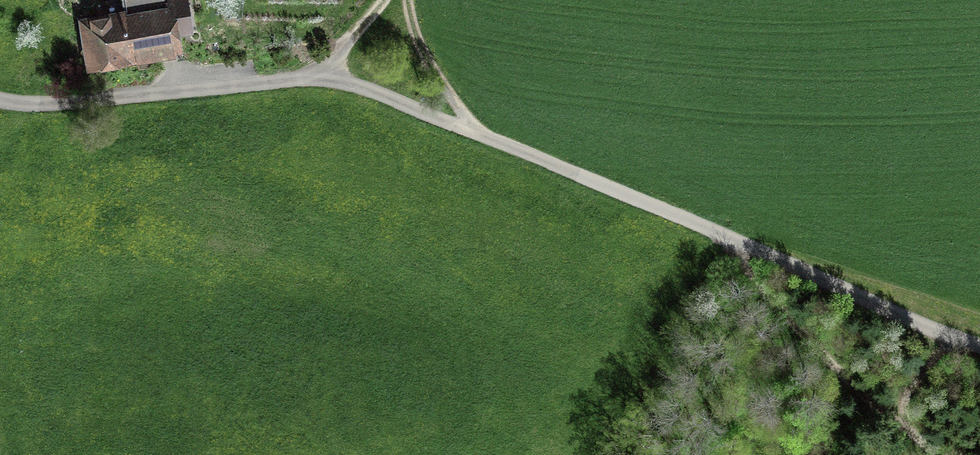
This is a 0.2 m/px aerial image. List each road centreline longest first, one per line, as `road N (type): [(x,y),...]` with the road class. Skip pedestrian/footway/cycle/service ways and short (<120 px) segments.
road 1 (unclassified): [(979,345),(349,82),(313,78),(43,104),(0,99)]
road 2 (track): [(763,255),(825,365),(898,425)]
road 3 (track): [(409,0),(428,62),(479,134)]

